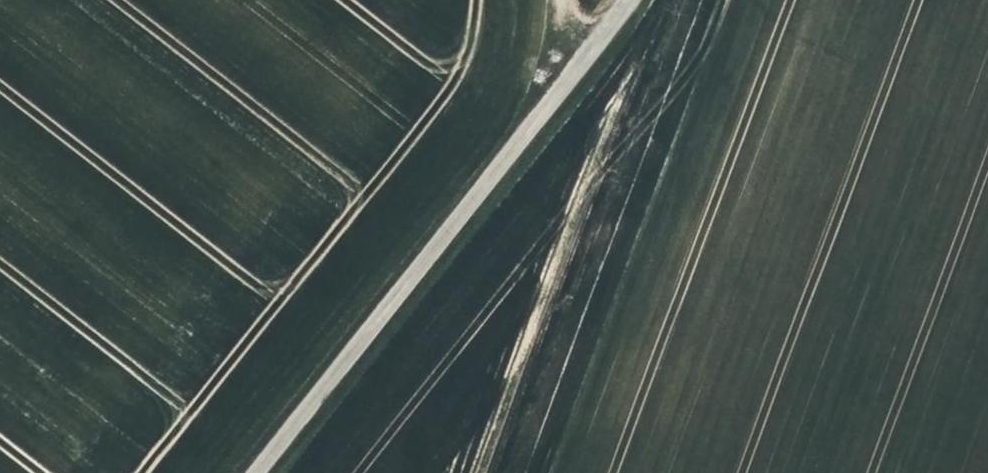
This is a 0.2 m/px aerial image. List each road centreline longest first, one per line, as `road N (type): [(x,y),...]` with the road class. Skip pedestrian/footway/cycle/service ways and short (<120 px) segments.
road 1 (track): [(253,472),(627,0)]

